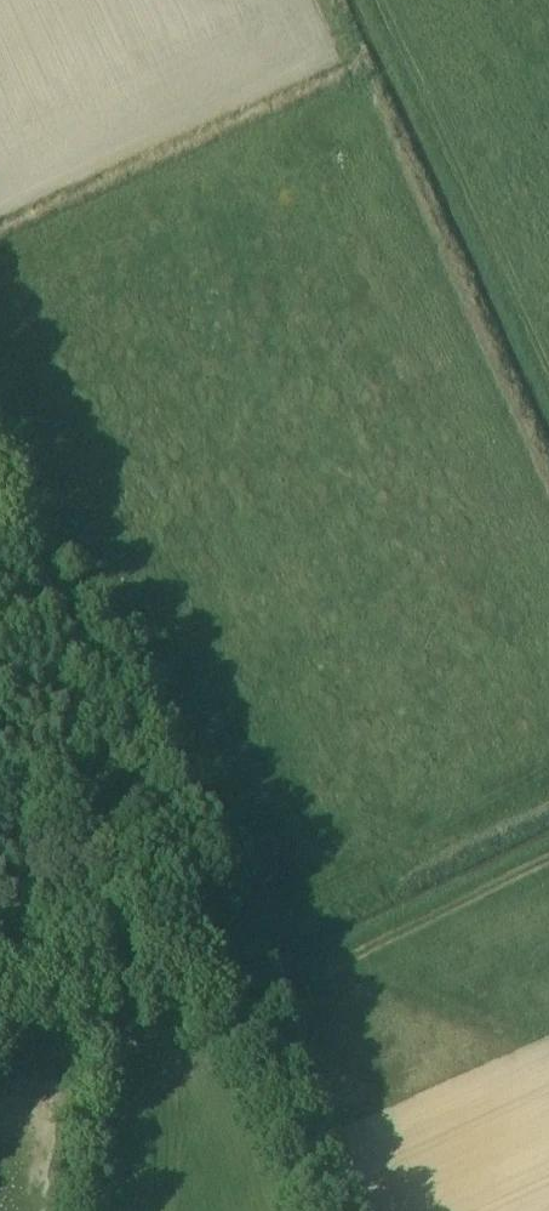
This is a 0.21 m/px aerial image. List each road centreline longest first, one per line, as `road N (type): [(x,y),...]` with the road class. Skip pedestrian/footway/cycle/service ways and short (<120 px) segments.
road 1 (unclassified): [(332,1210),(318,1161),(181,841),(0,447)]
road 2 (track): [(377,0),(548,375)]
road 3 (track): [(548,865),(251,1005)]
road 4 (track): [(181,841),(119,860),(47,864),(0,842)]

